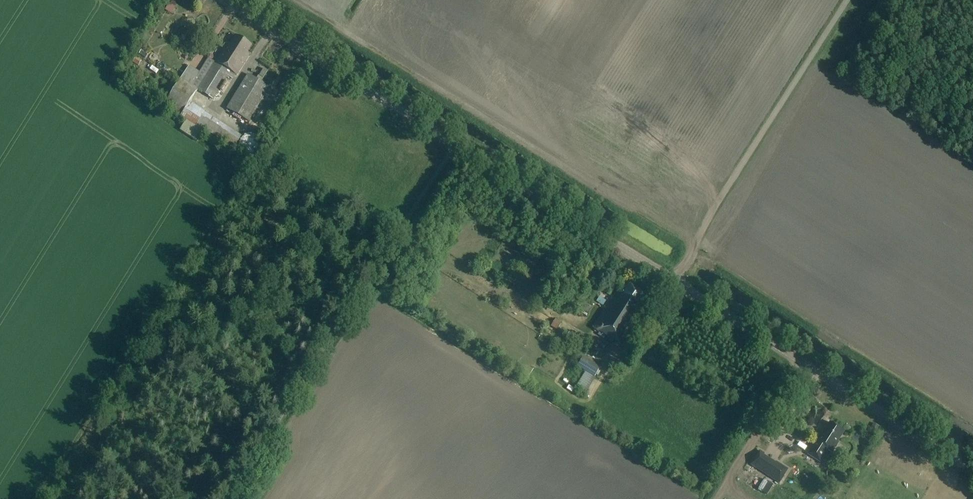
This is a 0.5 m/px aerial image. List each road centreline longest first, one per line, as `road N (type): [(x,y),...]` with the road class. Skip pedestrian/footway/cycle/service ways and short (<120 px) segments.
road 1 (unclassified): [(674,281),(224,0)]
road 2 (track): [(226,498),(355,295),(461,148)]
road 3 (unclassified): [(674,281),(972,469)]
road 4 (unclassified): [(847,0),(674,281)]

